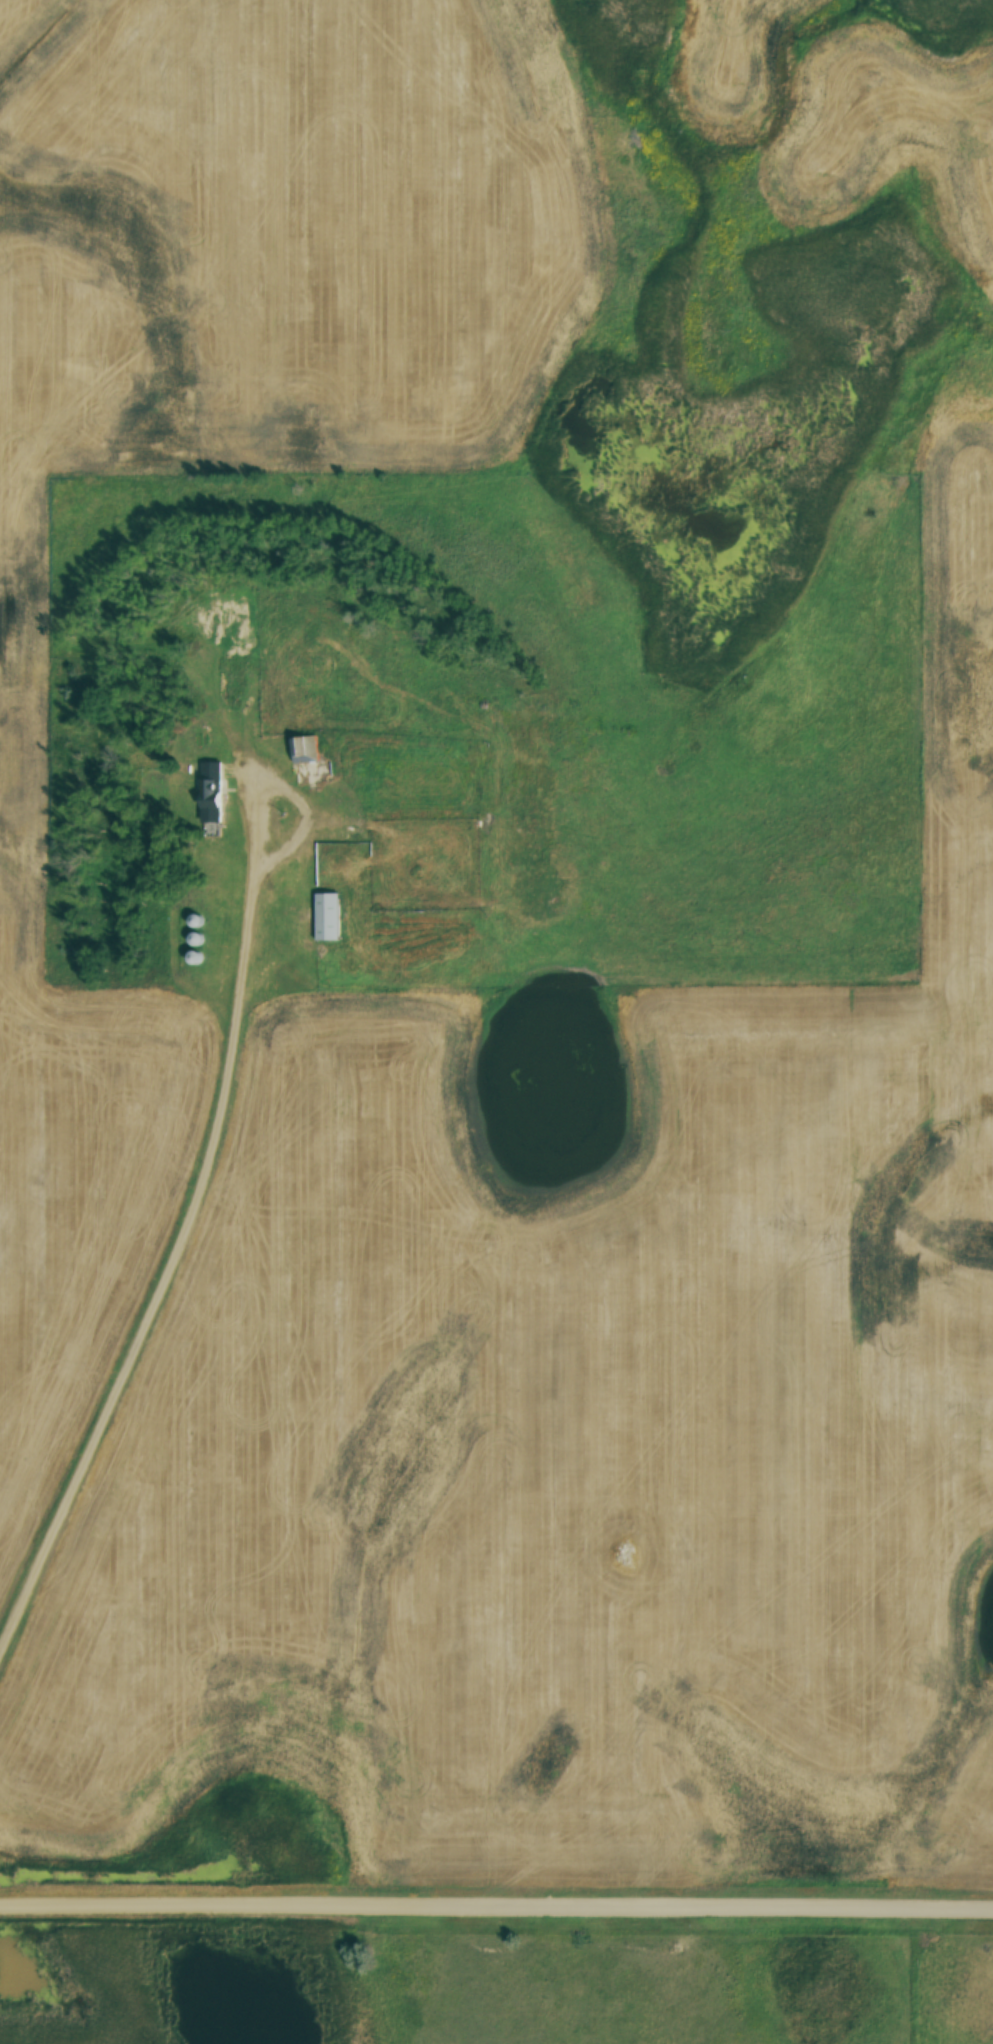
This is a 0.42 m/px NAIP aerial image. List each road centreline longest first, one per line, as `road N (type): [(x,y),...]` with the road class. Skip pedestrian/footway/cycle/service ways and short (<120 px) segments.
road 1 (residential): [(0,1911),(992,1907)]
road 2 (residential): [(259,877),(259,782),(227,697),(230,631)]

